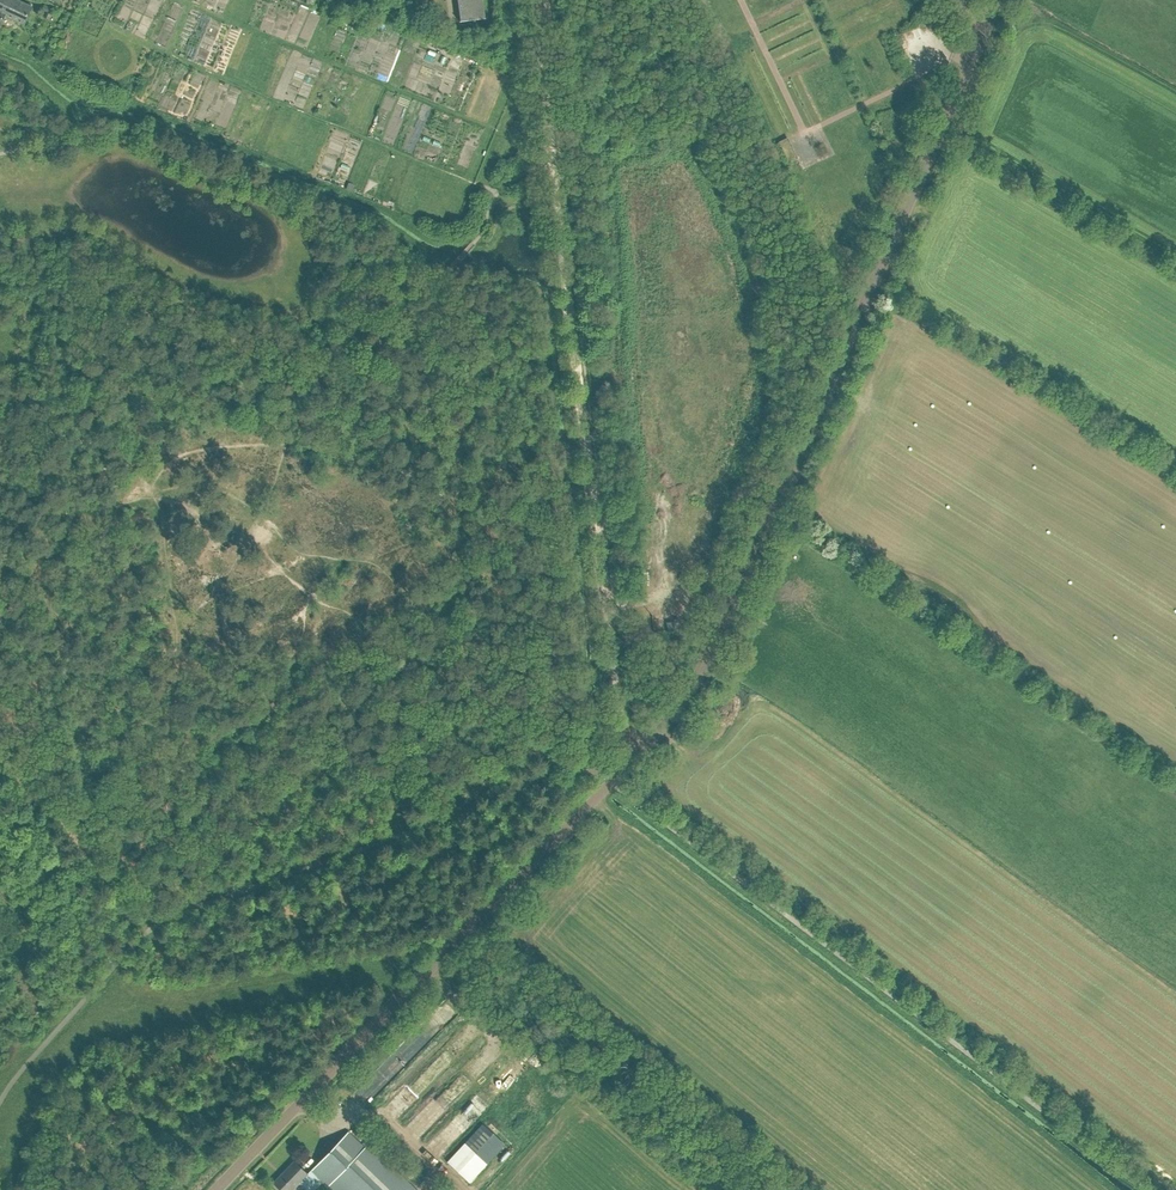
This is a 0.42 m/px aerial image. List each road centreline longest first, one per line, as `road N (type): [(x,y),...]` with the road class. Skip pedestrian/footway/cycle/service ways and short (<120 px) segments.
road 1 (unclassified): [(643,748),(707,658),(988,22)]
road 2 (unclassified): [(216,1189),(643,748)]
road 3 (track): [(606,593),(541,66)]
road 4 (unclassified): [(643,748),(621,721),(606,593)]

